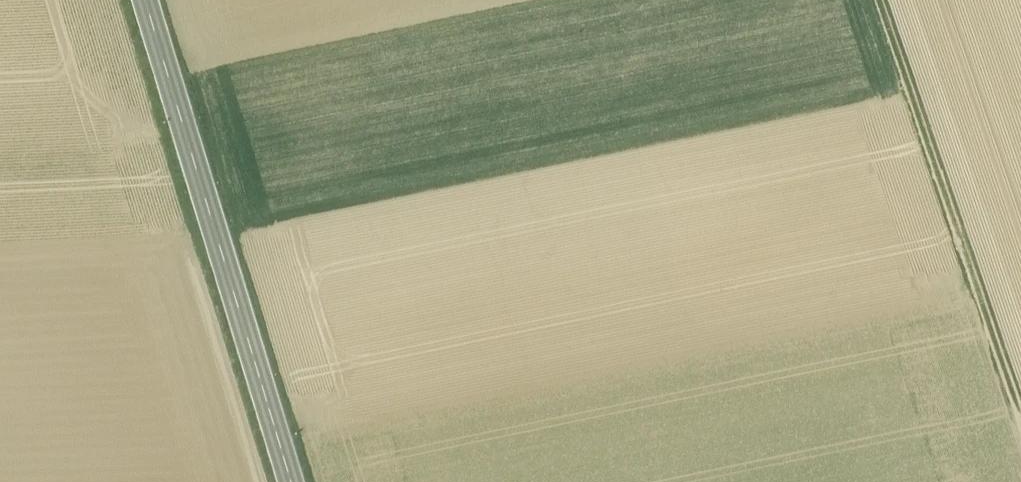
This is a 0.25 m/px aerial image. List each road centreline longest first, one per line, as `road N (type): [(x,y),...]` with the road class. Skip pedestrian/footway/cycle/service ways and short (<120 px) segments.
road 1 (secondary): [(291,481),(144,0)]
road 2 (track): [(1020,414),(882,0)]

